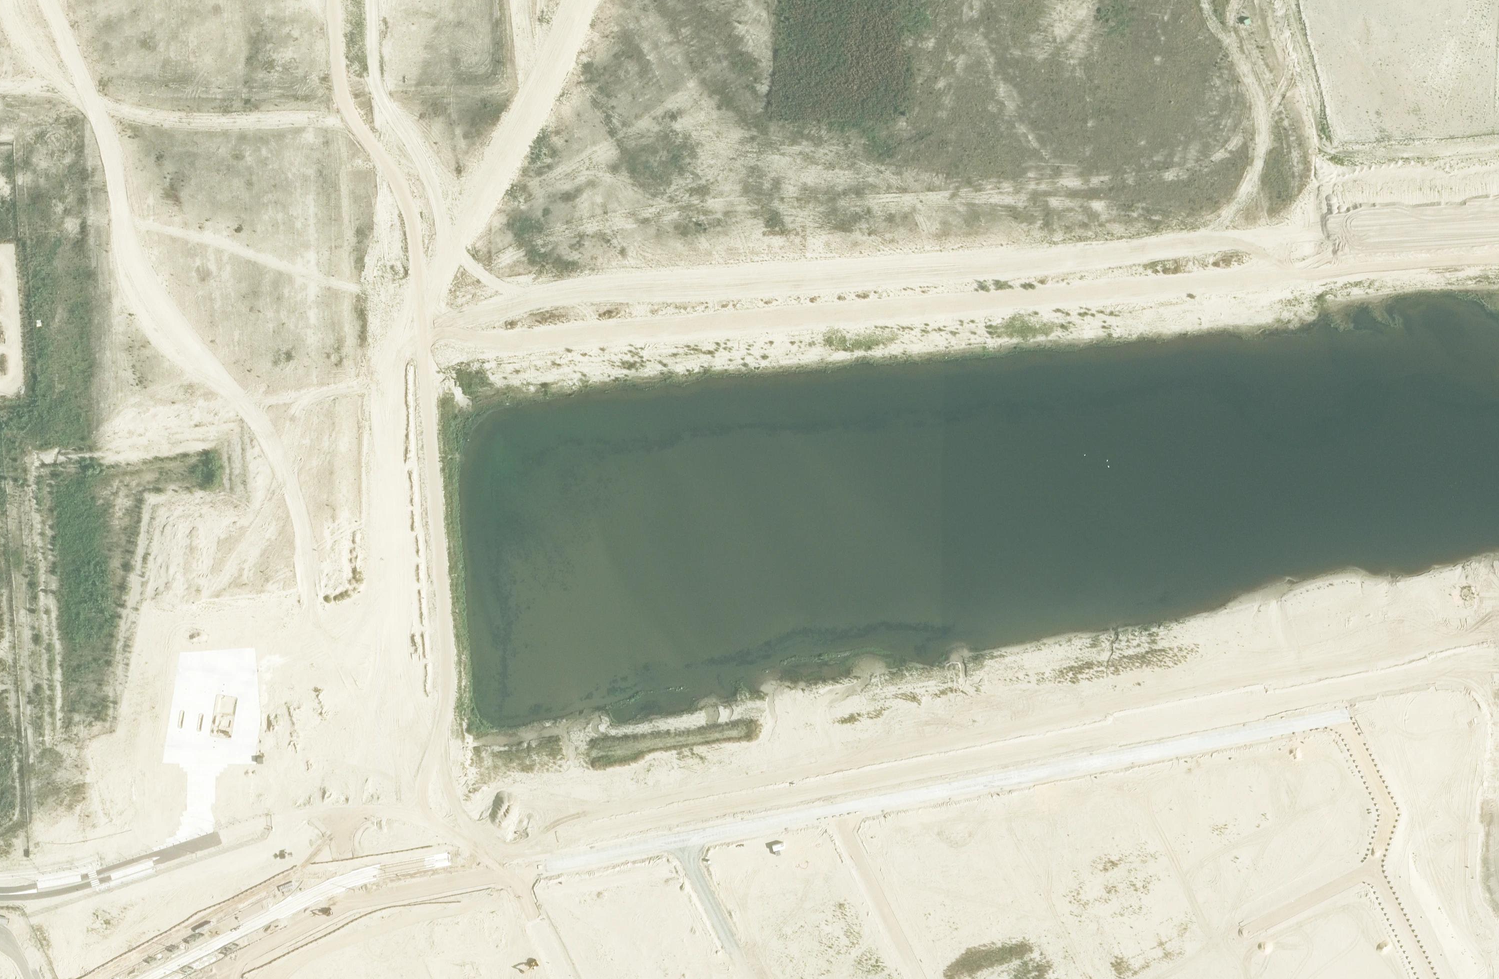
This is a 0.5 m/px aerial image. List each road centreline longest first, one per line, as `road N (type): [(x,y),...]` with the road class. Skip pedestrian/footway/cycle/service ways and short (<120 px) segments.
road 1 (tertiary): [(260,0),(309,869),(96,978)]
road 2 (tertiary): [(365,903),(304,0)]
road 3 (residential): [(1345,718),(1390,814),(1374,867),(1428,978)]
road 4 (residential): [(1155,762),(1260,978)]
road 5 (residential): [(999,790),(1092,978)]
road 6 (tertiary): [(1345,718),(1155,762)]
road 7 (residential): [(844,818),(923,978)]
road 8 (tertiary): [(685,846),(516,876)]
road 9 (tertiary): [(844,818),(685,846)]
road 10 (tertiary): [(1155,762),(999,790)]
road 11 (tertiary): [(999,790),(844,818)]
road 12 (tertiary): [(222,967),(365,903)]
road 13 (tertiary): [(1498,701),(1345,718)]
road 14 (tertiary): [(516,876),(365,903)]
road 15 (unclassified): [(19,893),(84,886),(166,855)]
road 16 (unclassified): [(166,855),(19,893)]
road 17 (residential): [(685,846),(750,978)]

